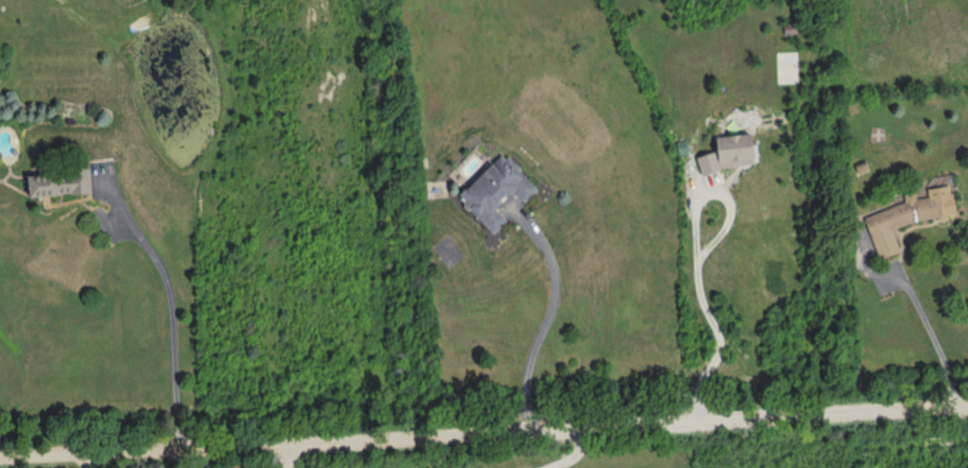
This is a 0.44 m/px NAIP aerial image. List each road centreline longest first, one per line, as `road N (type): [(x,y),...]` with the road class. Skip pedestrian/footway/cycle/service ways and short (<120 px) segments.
road 1 (residential): [(0,457),(967,403)]

